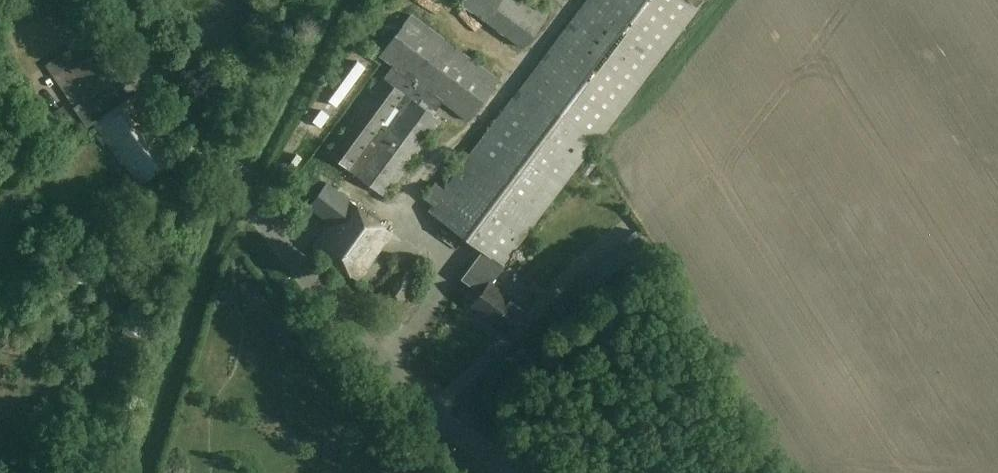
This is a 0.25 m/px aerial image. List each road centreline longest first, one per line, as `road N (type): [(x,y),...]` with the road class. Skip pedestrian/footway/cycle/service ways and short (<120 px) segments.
road 1 (unclassified): [(511,472),(433,417),(276,243),(159,75),(121,0)]

